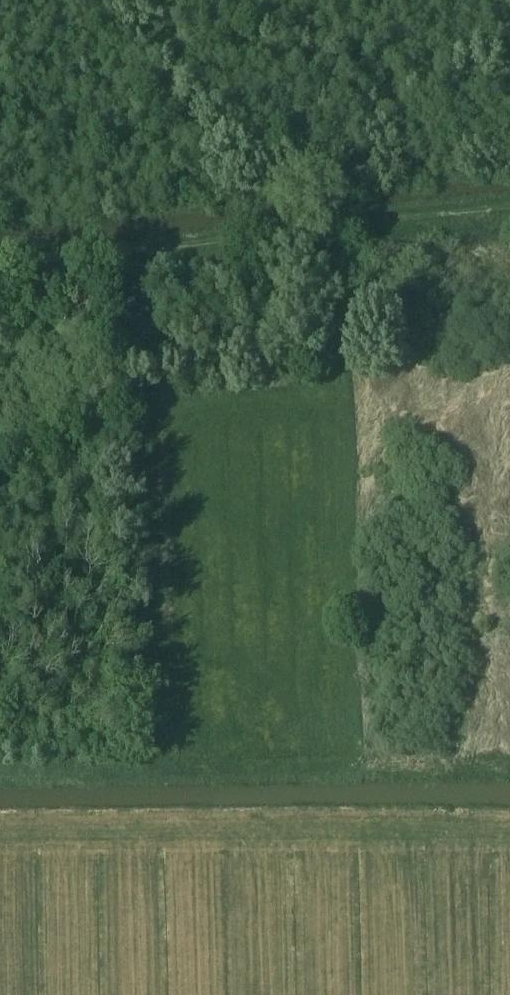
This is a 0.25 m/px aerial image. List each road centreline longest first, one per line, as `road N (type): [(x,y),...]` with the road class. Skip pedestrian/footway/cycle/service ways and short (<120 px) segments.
road 1 (track): [(337,412),(341,227)]

